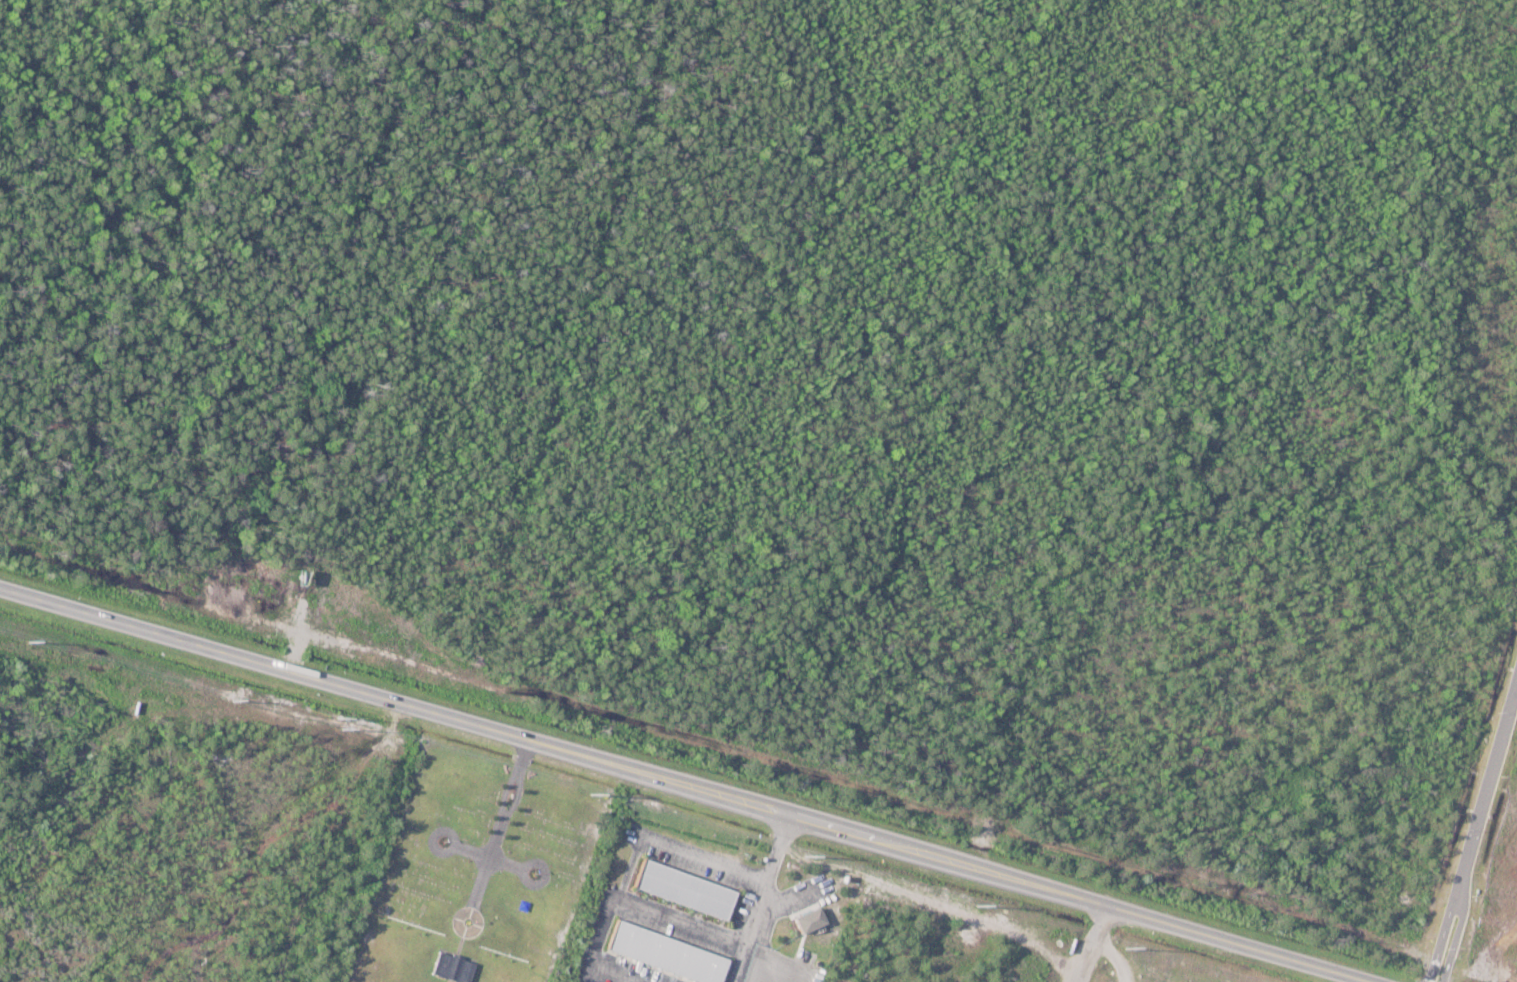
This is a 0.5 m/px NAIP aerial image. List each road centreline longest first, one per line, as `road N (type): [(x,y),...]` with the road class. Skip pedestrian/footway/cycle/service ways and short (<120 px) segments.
road 1 (secondary): [(1371,981),(537,742)]
road 2 (secondary): [(537,742),(0,588)]

